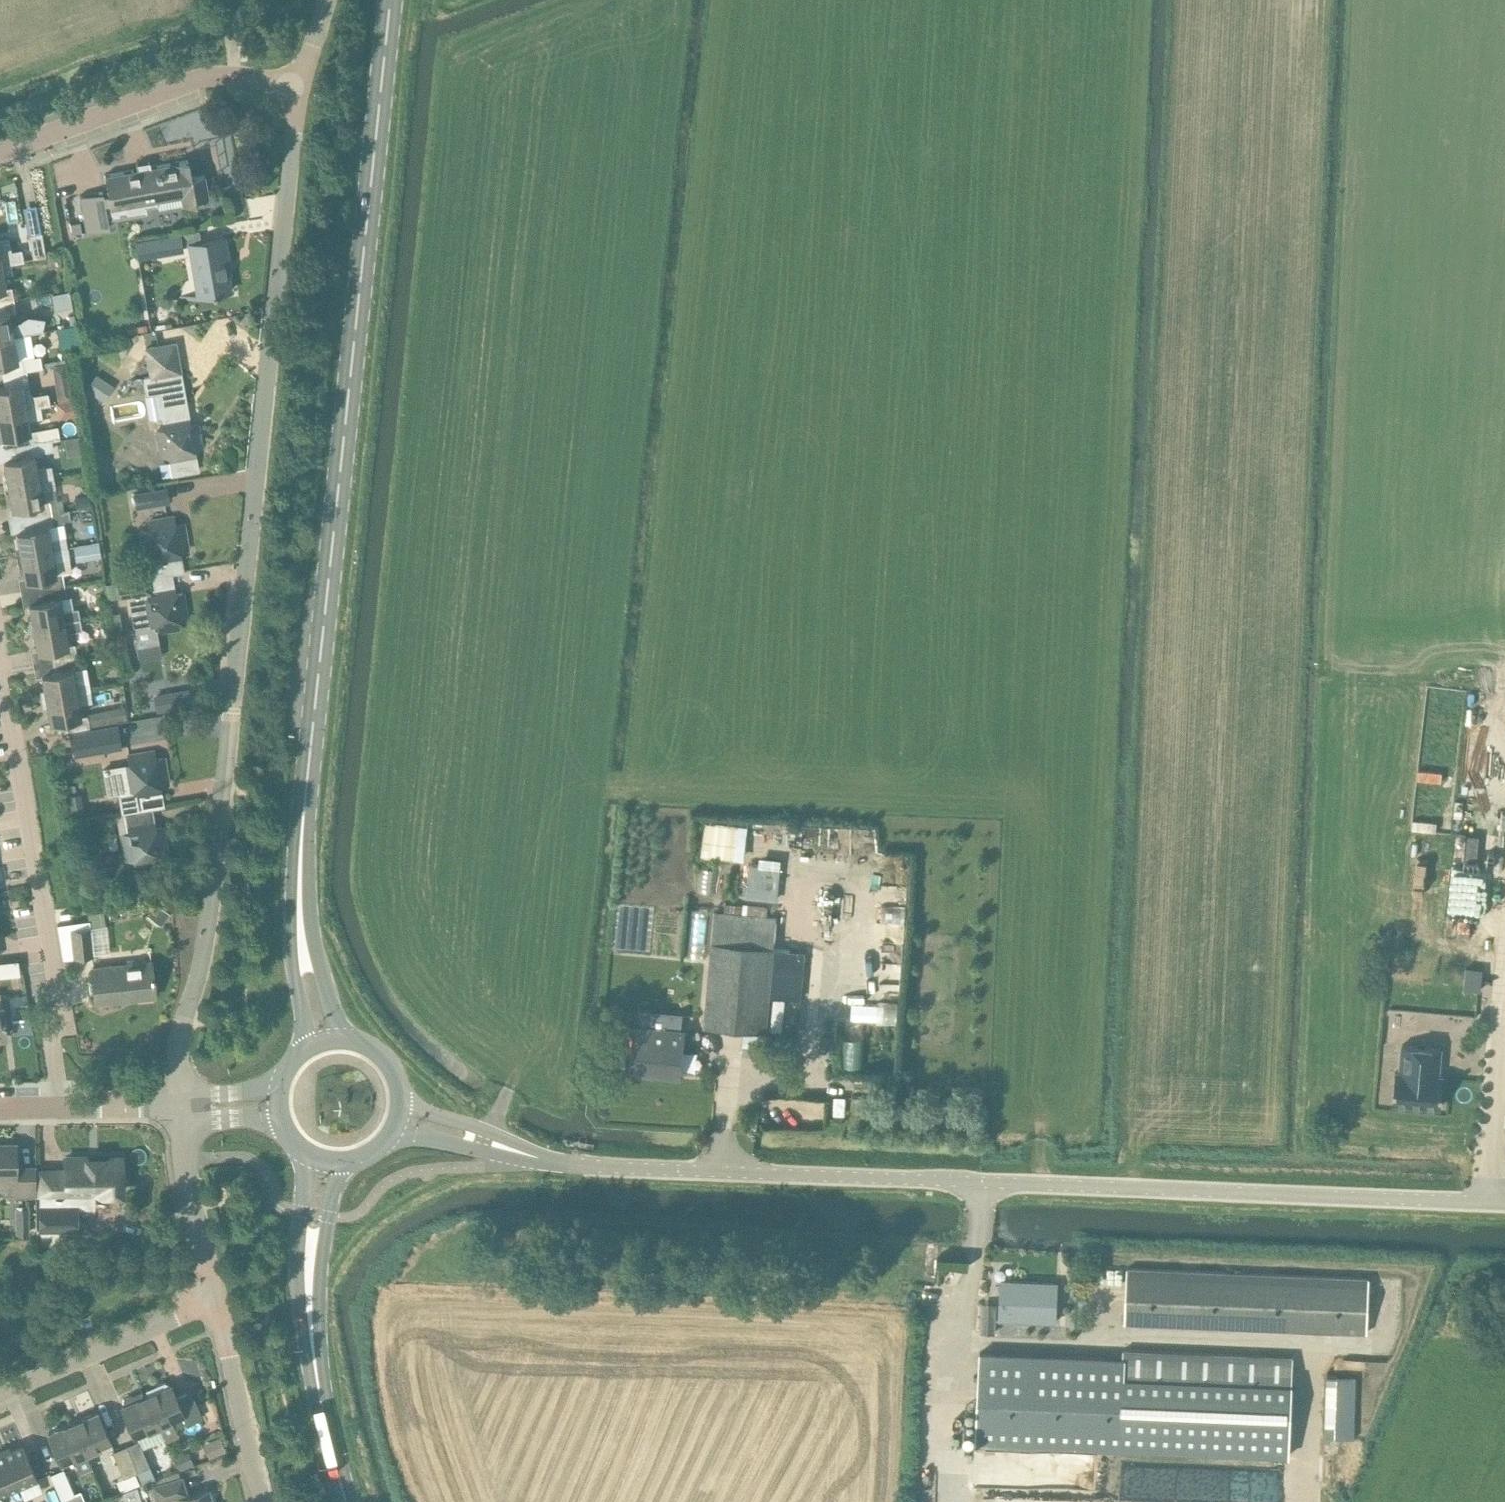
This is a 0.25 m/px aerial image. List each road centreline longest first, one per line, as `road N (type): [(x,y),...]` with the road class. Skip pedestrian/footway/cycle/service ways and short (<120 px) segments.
road 1 (unclassified): [(179,1108),(179,1060),(222,842),(307,86)]
road 2 (unclassified): [(482,1141),(576,1166),(1504,1204)]
road 3 (secondary): [(301,935),(308,777),(391,0)]
road 4 (residential): [(69,1109),(0,707)]
road 5 (residential): [(0,157),(207,80),(307,86)]
road 6 (residential): [(0,1395),(216,1298)]
road 7 (secondary): [(344,1501),(307,1283)]
road 8 (unclassified): [(259,1501),(239,1438),(216,1298)]
road 9 (unclassified): [(216,1298),(191,1206),(179,1108)]
road 10 (secondary): [(301,1153),(296,1240),(307,1283)]
road 11 (secondary): [(307,1283),(324,1245),(341,1164)]

